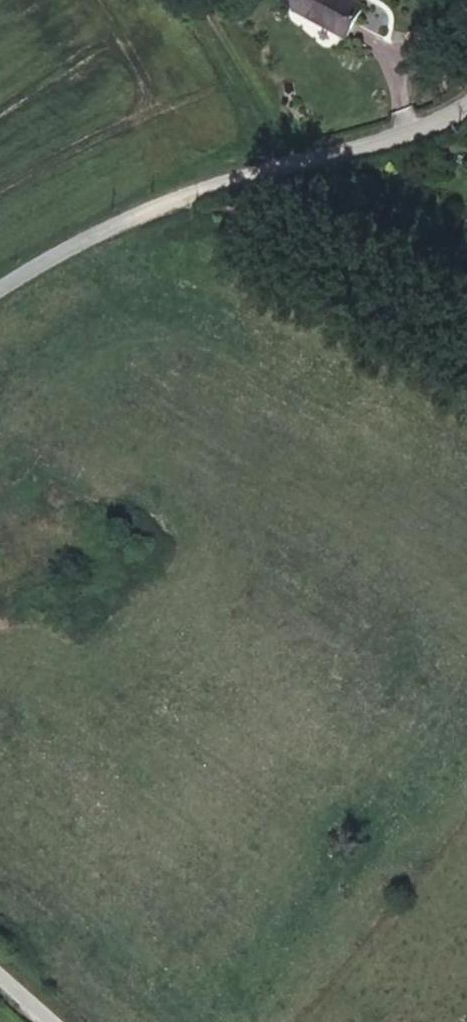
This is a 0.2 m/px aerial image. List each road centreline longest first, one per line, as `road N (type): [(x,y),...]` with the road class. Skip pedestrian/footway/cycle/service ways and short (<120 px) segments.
road 1 (unclassified): [(0,278),(333,142),(466,106)]

